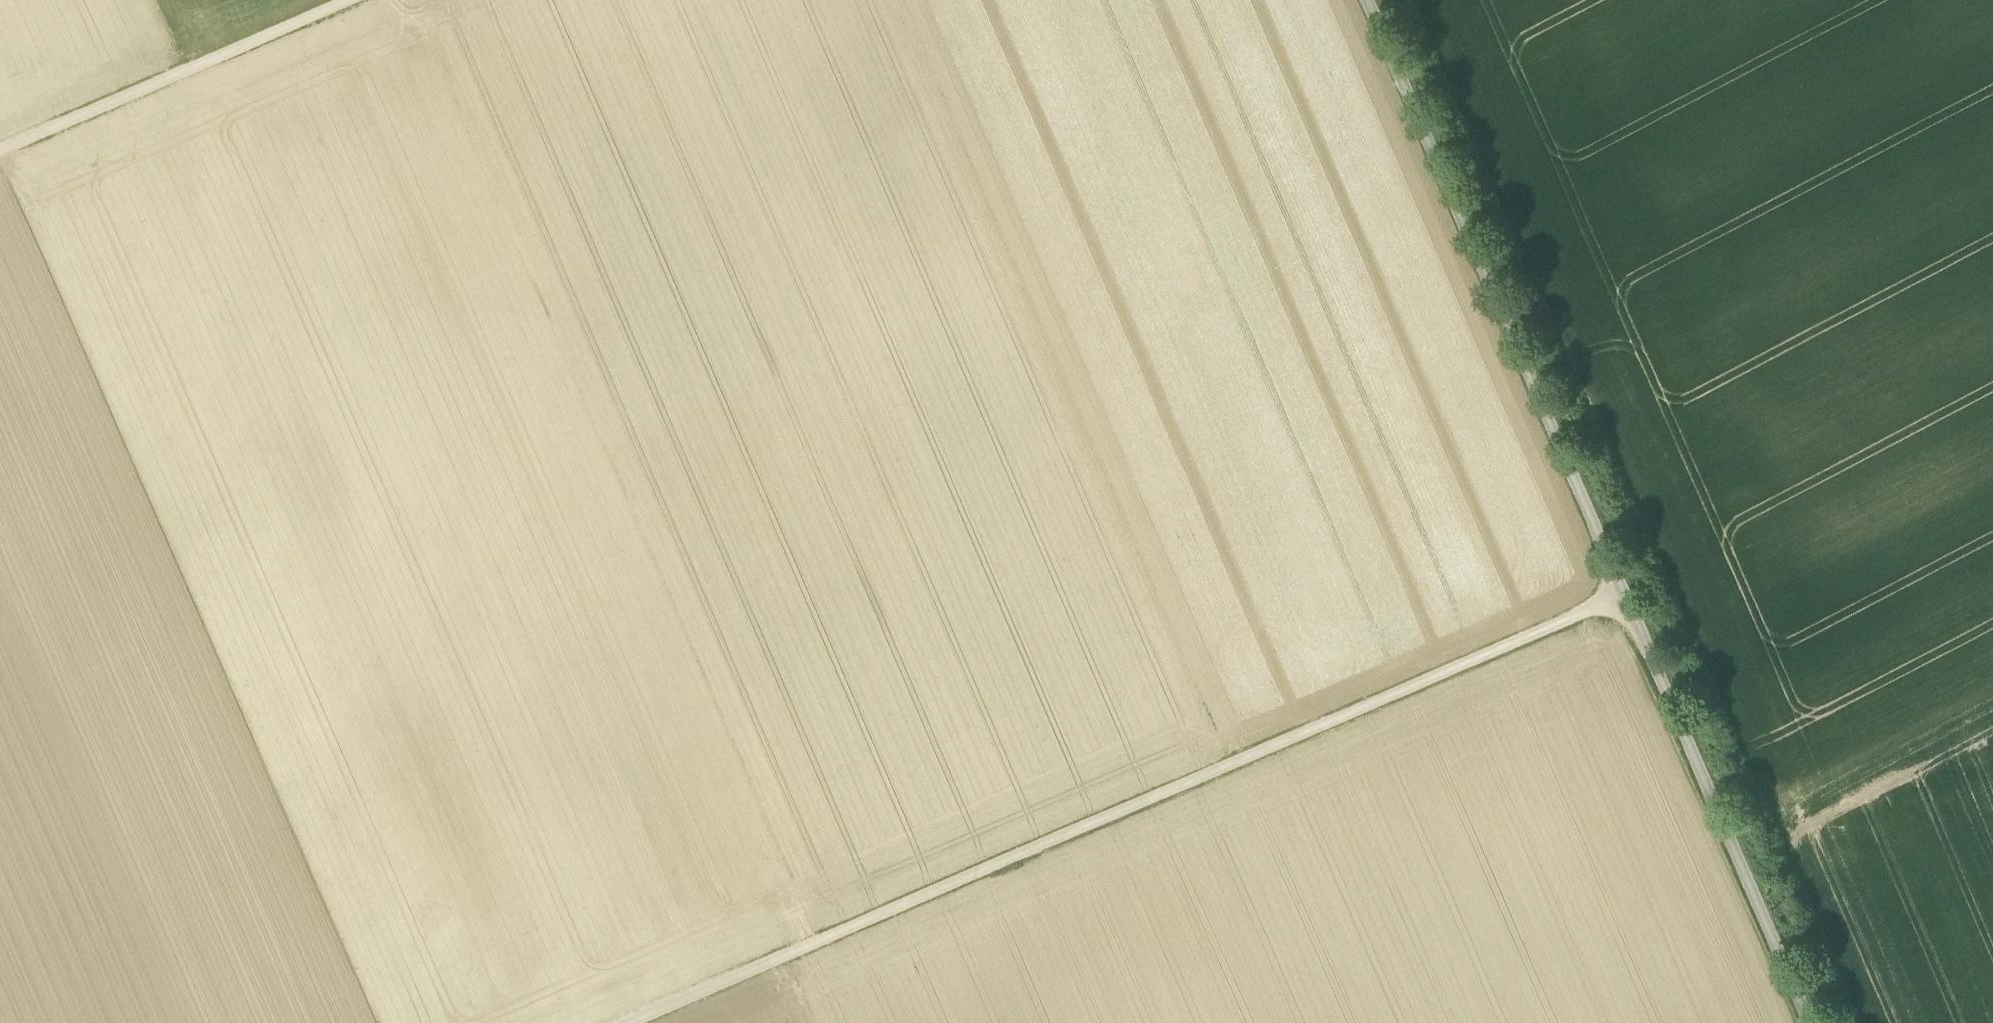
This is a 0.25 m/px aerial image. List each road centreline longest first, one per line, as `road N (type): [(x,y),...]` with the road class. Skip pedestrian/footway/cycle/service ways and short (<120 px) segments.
road 1 (track): [(1367,0),(1811,1022)]
road 2 (track): [(1623,593),(628,1022)]
road 3 (track): [(0,151),(348,0)]

